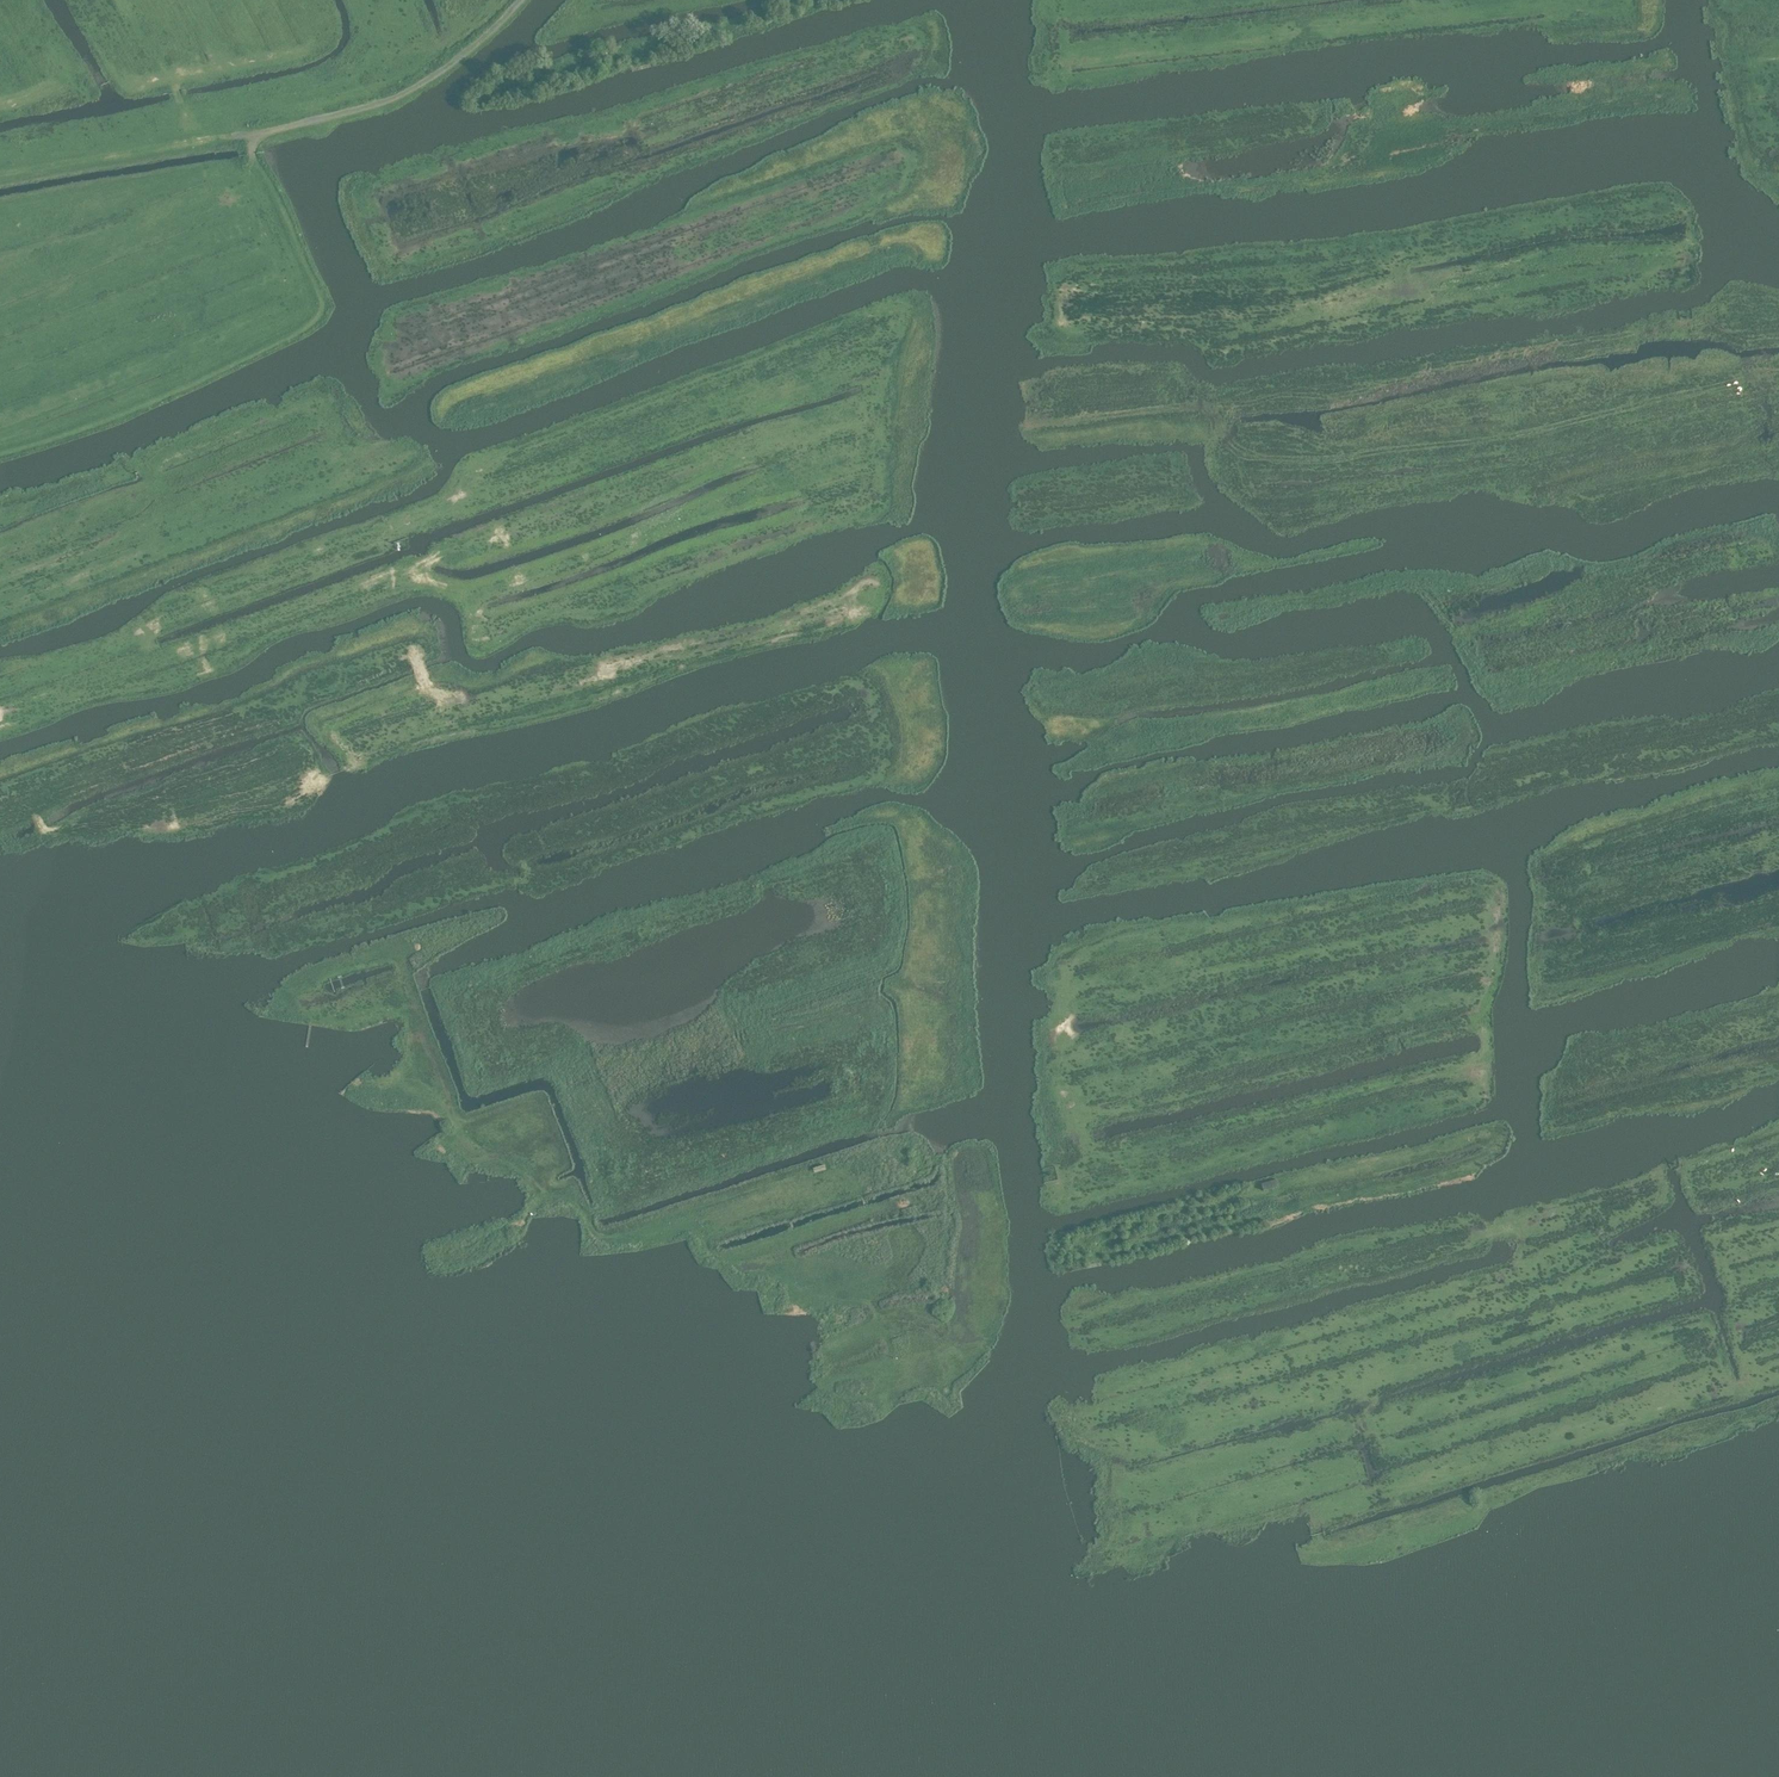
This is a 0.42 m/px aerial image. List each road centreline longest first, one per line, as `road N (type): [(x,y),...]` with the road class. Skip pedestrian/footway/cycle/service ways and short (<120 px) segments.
road 1 (track): [(252,136),(421,84),(521,0)]
road 2 (track): [(0,170),(252,136)]

